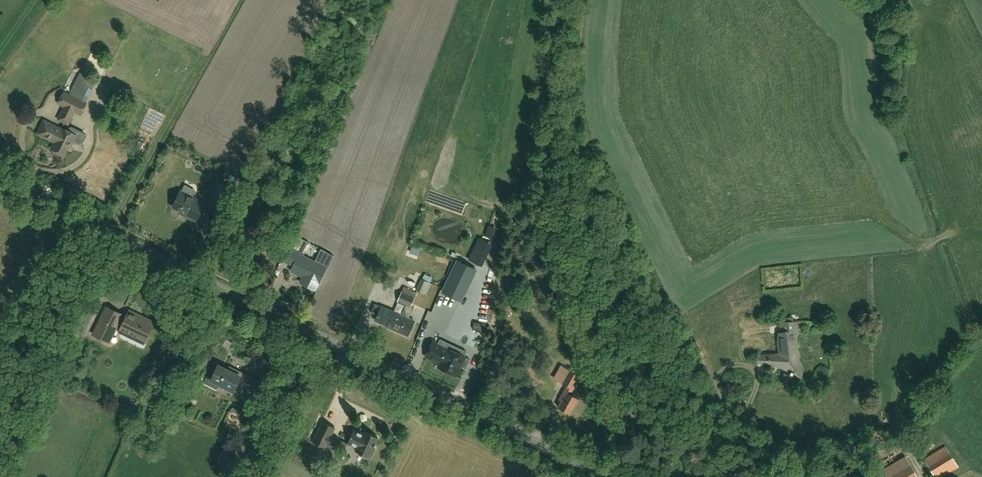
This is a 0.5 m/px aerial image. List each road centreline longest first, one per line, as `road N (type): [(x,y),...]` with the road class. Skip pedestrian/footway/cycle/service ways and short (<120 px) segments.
road 1 (tertiary): [(606,476),(0,178)]

